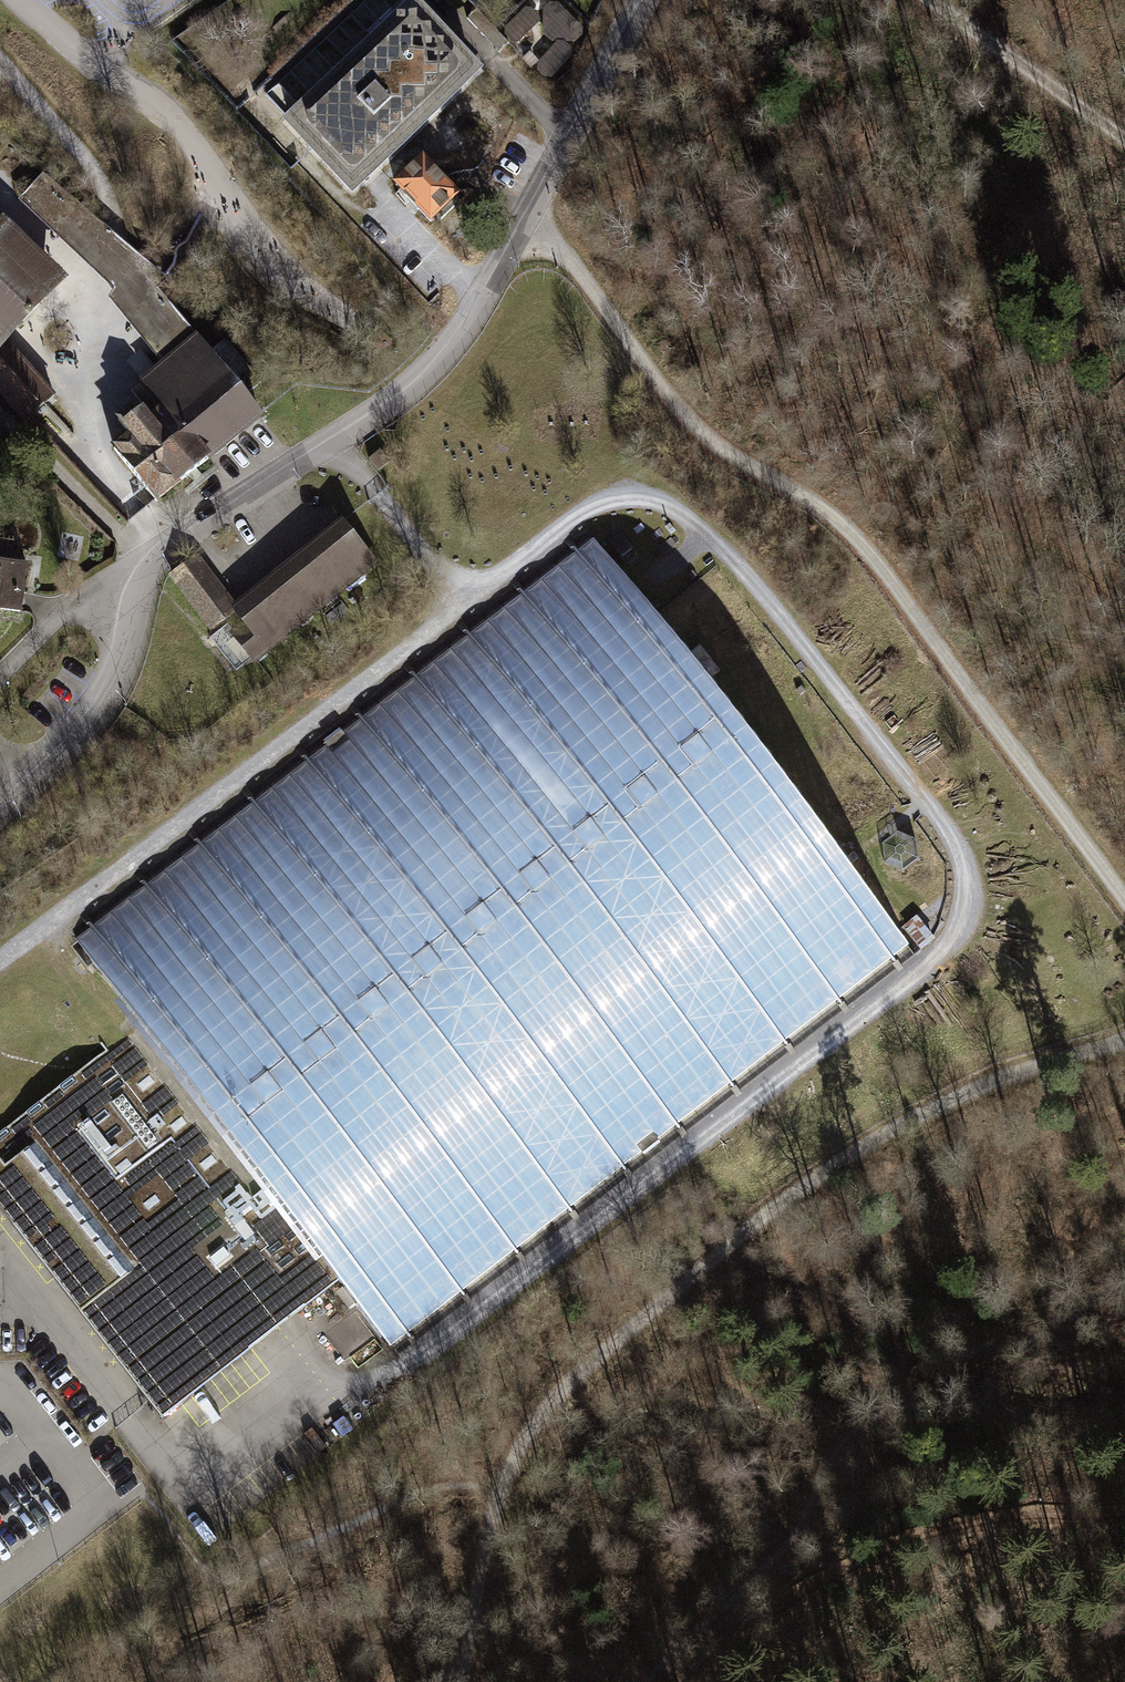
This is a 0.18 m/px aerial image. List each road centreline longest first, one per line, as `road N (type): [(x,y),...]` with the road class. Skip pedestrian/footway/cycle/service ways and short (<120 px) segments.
road 1 (track): [(0,958),(584,506),(613,496),(651,500),(709,533),(948,830),(966,867),(965,927),(949,951),(403,1364)]
road 2 (track): [(461,1681),(494,1485),(571,1380),(760,1217),(864,1144),(984,1084),(1124,1041)]
road 3 (track): [(1124,900),(852,525),(696,427),(570,269),(516,227)]
road 4 (residential): [(0,808),(112,689),(127,648),(140,563),(416,380),(481,294),(561,144)]
road 5 (track): [(932,0),(1124,140)]
road 6 (residential): [(638,0),(561,144)]

